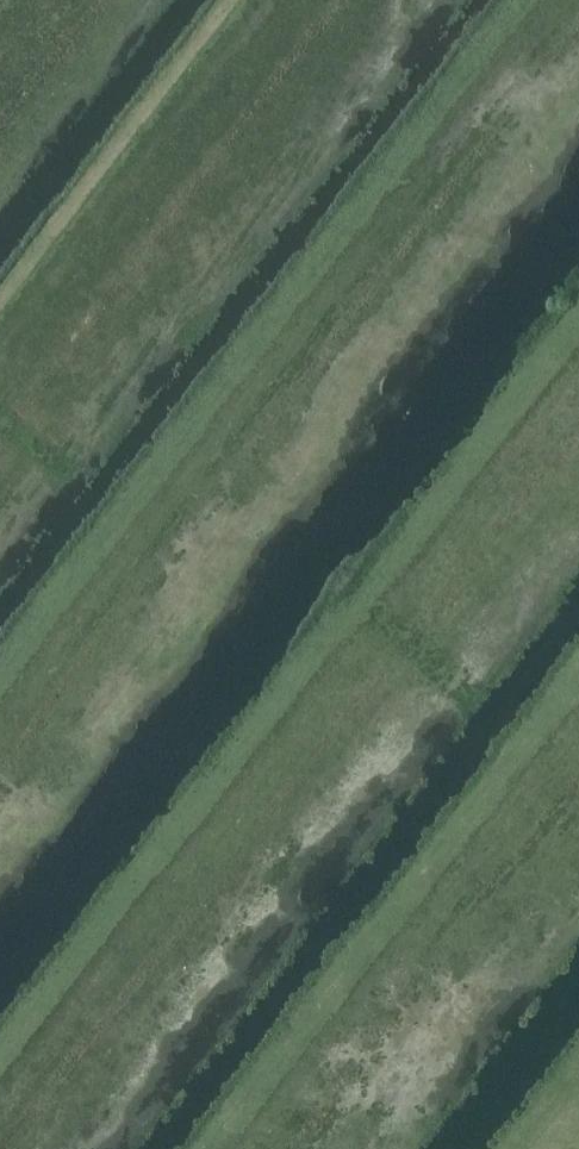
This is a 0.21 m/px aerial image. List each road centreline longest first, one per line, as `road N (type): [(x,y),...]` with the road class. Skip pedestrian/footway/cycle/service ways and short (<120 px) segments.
road 1 (track): [(0,302),(235,0)]

